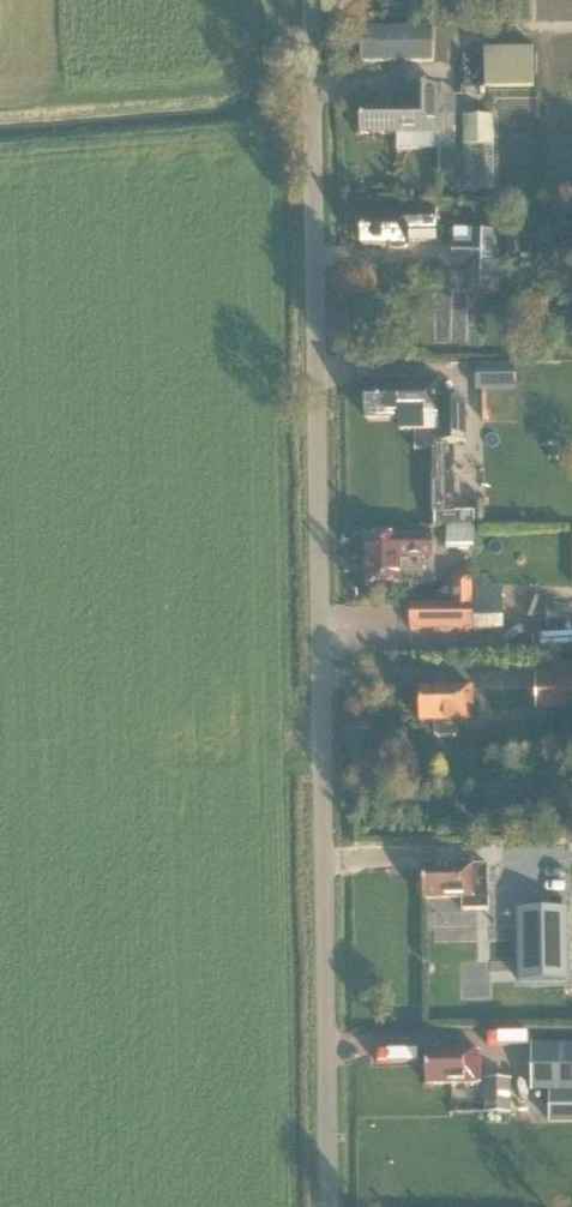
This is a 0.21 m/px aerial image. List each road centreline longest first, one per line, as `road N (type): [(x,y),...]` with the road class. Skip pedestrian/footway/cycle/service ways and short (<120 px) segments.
road 1 (unclassified): [(333,1206),(312,0)]

